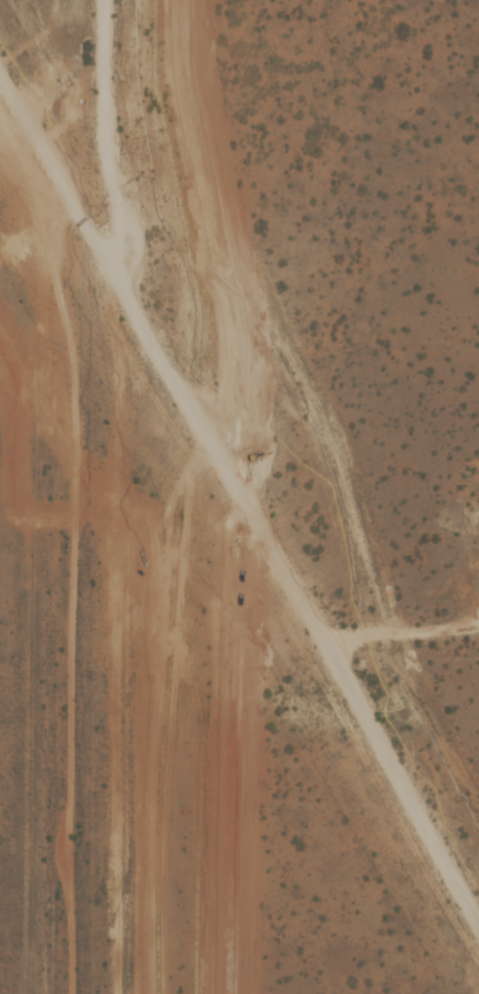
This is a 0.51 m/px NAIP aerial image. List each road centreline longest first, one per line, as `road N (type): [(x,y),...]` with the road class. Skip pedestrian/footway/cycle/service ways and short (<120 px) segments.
road 1 (residential): [(478,916),(143,317),(92,266),(77,205),(0,74)]
road 2 (residential): [(83,993),(92,266)]
road 3 (residential): [(314,624),(478,627)]

